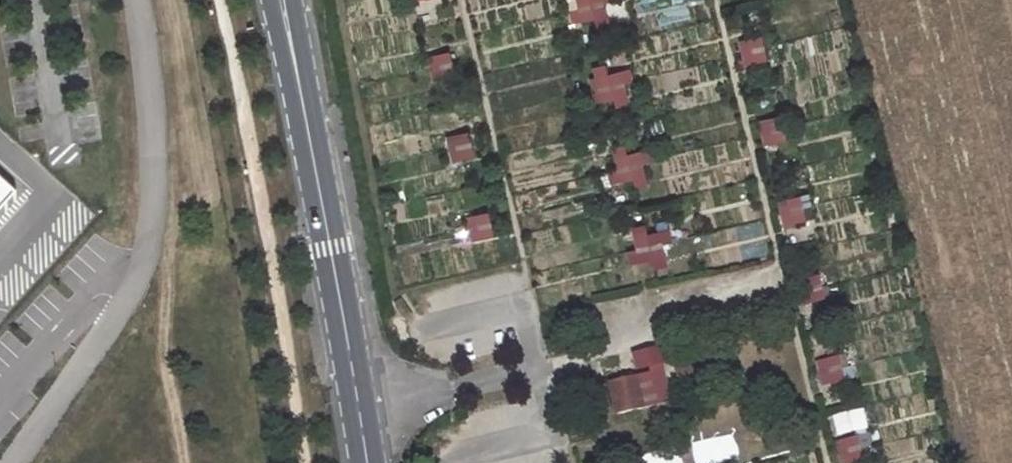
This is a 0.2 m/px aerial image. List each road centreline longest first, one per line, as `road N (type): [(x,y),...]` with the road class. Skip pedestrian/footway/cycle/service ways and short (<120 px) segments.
road 1 (tertiary): [(283,0),(366,462)]

